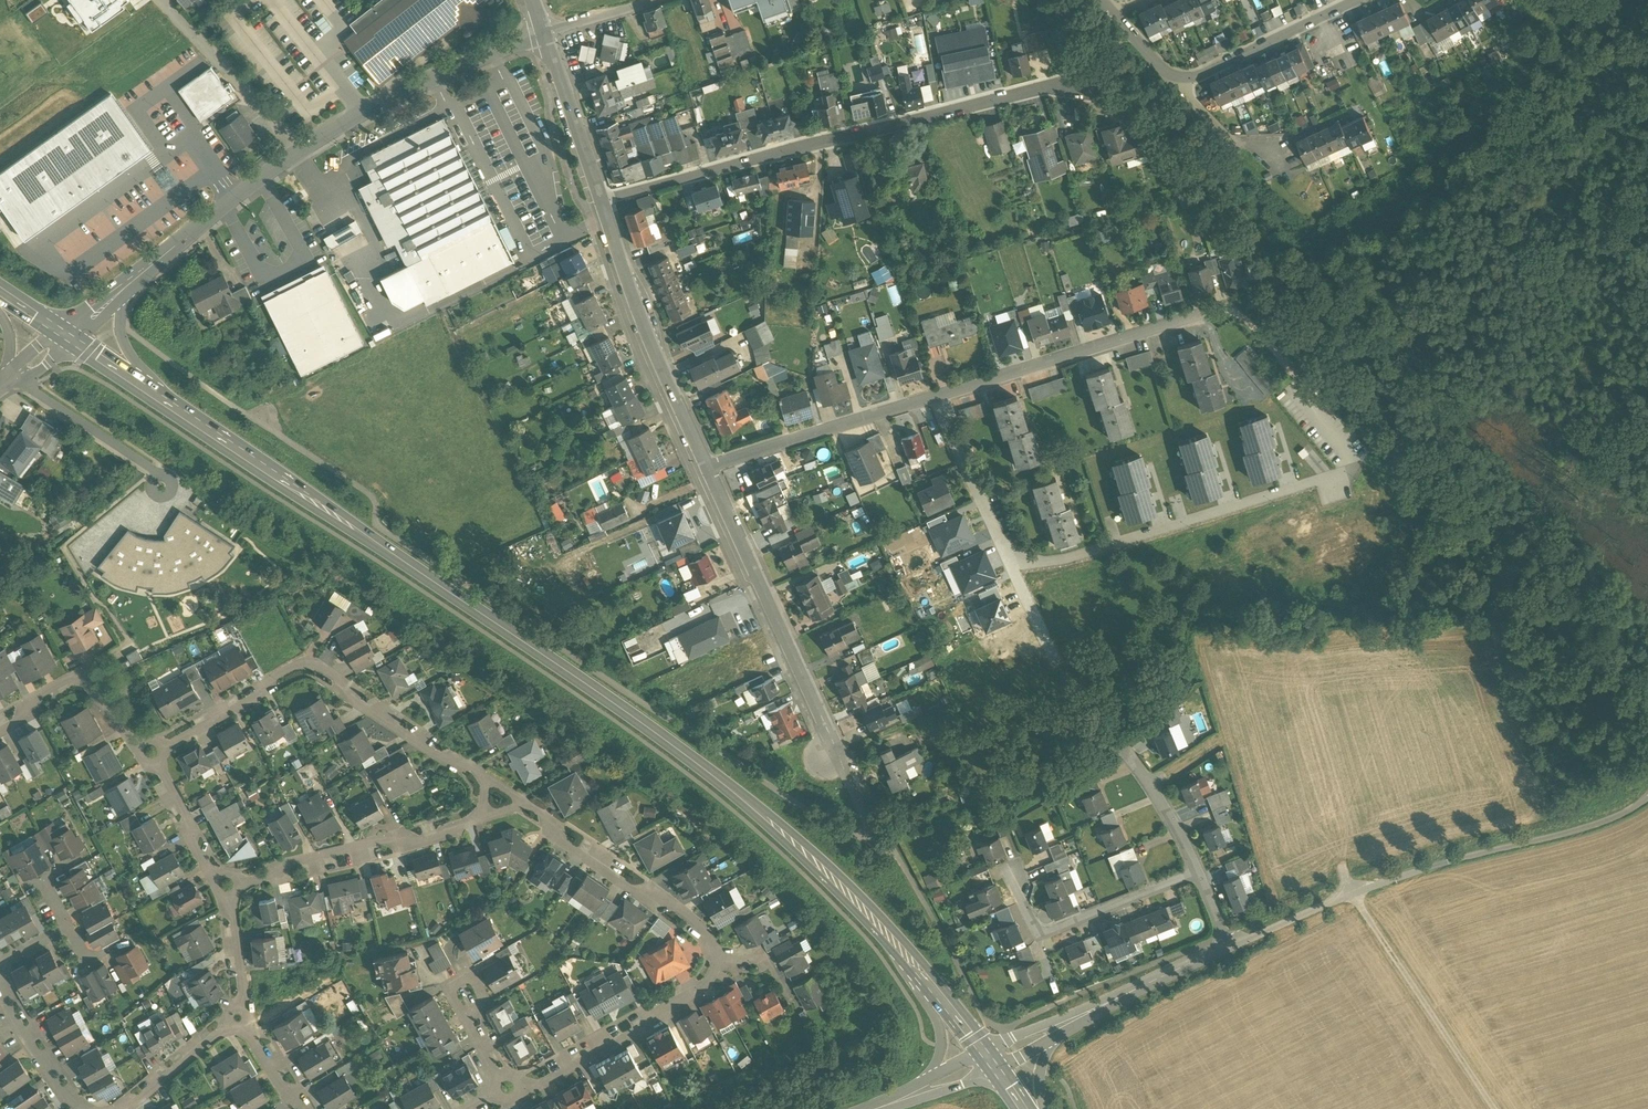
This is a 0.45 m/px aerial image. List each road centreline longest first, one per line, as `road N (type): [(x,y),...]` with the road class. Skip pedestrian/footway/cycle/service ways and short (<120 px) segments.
road 1 (primary): [(919,975),(869,915),(709,775),(151,391)]
road 2 (residential): [(935,397),(1013,572),(1347,474)]
road 3 (residential): [(603,201),(1095,78)]
road 4 (track): [(1228,948),(1351,894),(1586,829),(1647,798)]
road 5 (residential): [(501,795),(352,698),(309,661),(153,753)]
road 6 (residential): [(710,464),(859,791)]
road 7 (residential): [(935,397),(1273,292)]
road 8 (residential): [(219,884),(475,819),(501,795)]
road 9 (residential): [(603,201),(616,257),(710,464)]
road 10 (unclassified): [(295,153),(363,112),(550,29)]
road 11 (residential): [(501,795),(695,928),(719,953),(719,966)]
road 12 (track): [(1351,894),(1496,1108)]
road 13 (residential): [(719,966),(709,984),(519,1093)]
road 14 (residential): [(710,464),(935,397)]
road 15 (residential): [(1015,880),(1038,932),(1197,872)]
road 16 (unclassified): [(128,285),(295,153)]
road 17 (residential): [(1366,0),(1182,89)]
road 18 (residential): [(163,0),(295,153)]
road 19 (residential): [(550,29),(603,201)]
road 20 (residential): [(1066,1025),(1228,948)]
road 21 (residential): [(125,1108),(244,1014)]
road 22 (residential): [(81,1108),(0,984)]
road 23 (residential): [(219,884),(153,753)]
road 24 (residential): [(244,1014),(219,884)]
road 25 (residential): [(1182,89),(1231,141),(1284,169)]
road 26 (residential): [(1132,762),(1197,872)]
road 27 (primary): [(919,975),(941,1037),(928,1090)]

